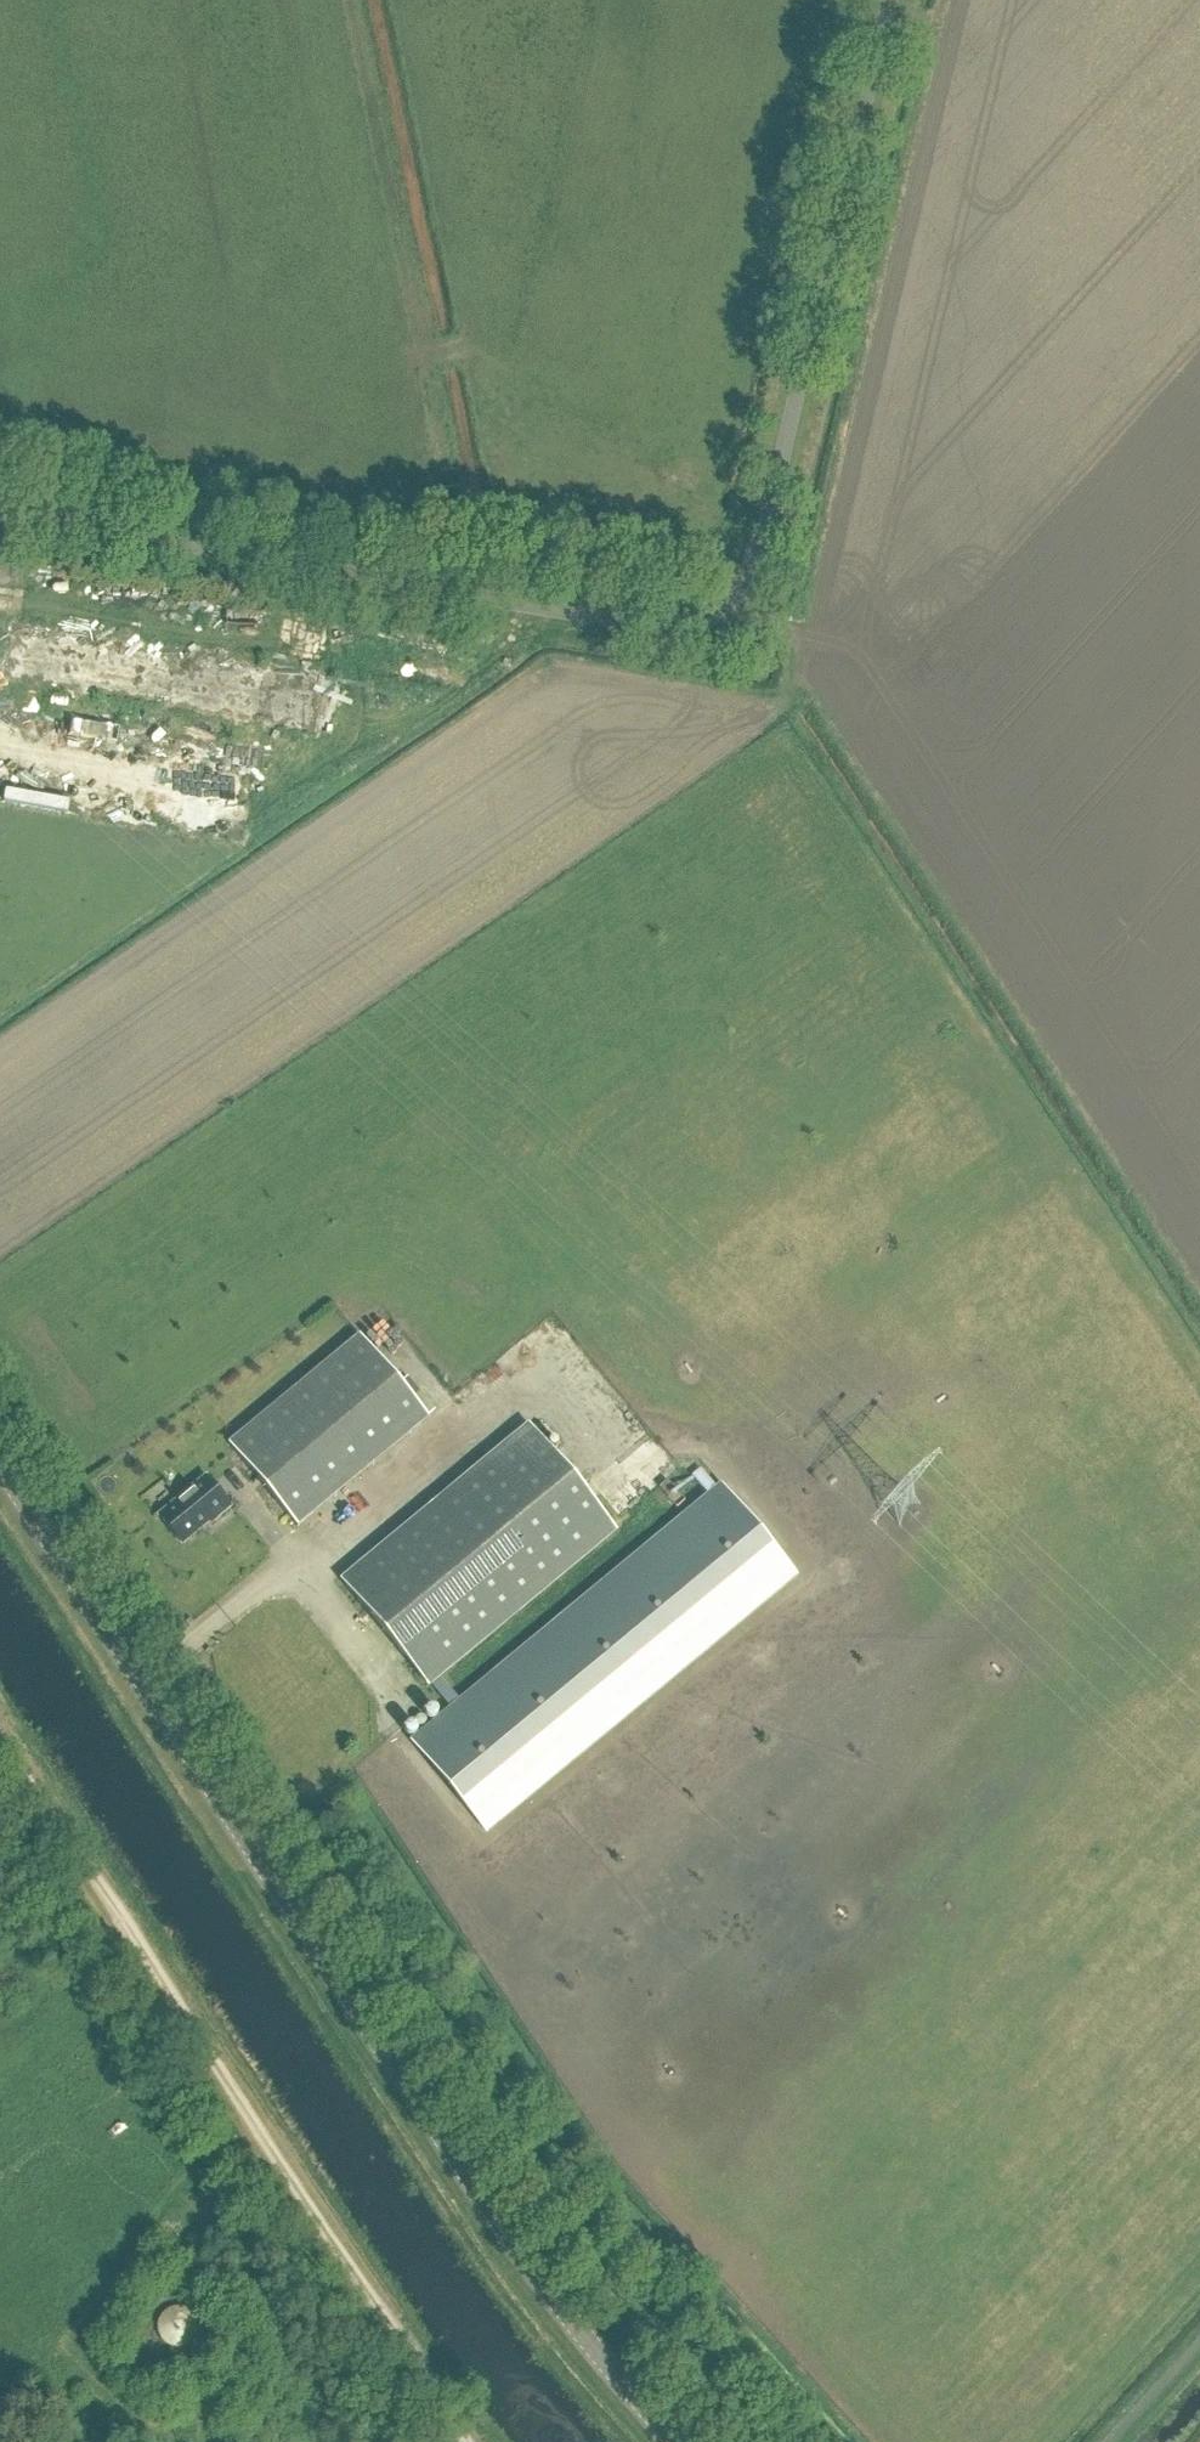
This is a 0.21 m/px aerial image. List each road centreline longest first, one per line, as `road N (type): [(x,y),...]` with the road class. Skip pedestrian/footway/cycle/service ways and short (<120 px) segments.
road 1 (unclassified): [(0,513),(638,621),(688,625),(732,601),(760,548),(888,0)]
road 2 (tertiary): [(678,2441),(518,2249),(0,1465)]
road 3 (track): [(0,1750),(461,2441)]

